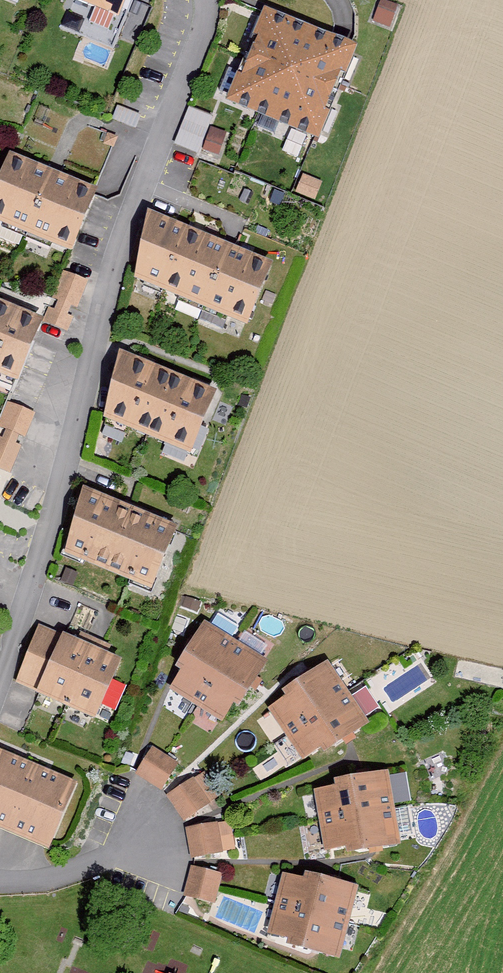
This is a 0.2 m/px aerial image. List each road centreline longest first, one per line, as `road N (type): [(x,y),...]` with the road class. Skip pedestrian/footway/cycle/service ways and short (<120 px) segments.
road 1 (residential): [(208,0),(201,42),(126,229),(54,515),(0,670)]

